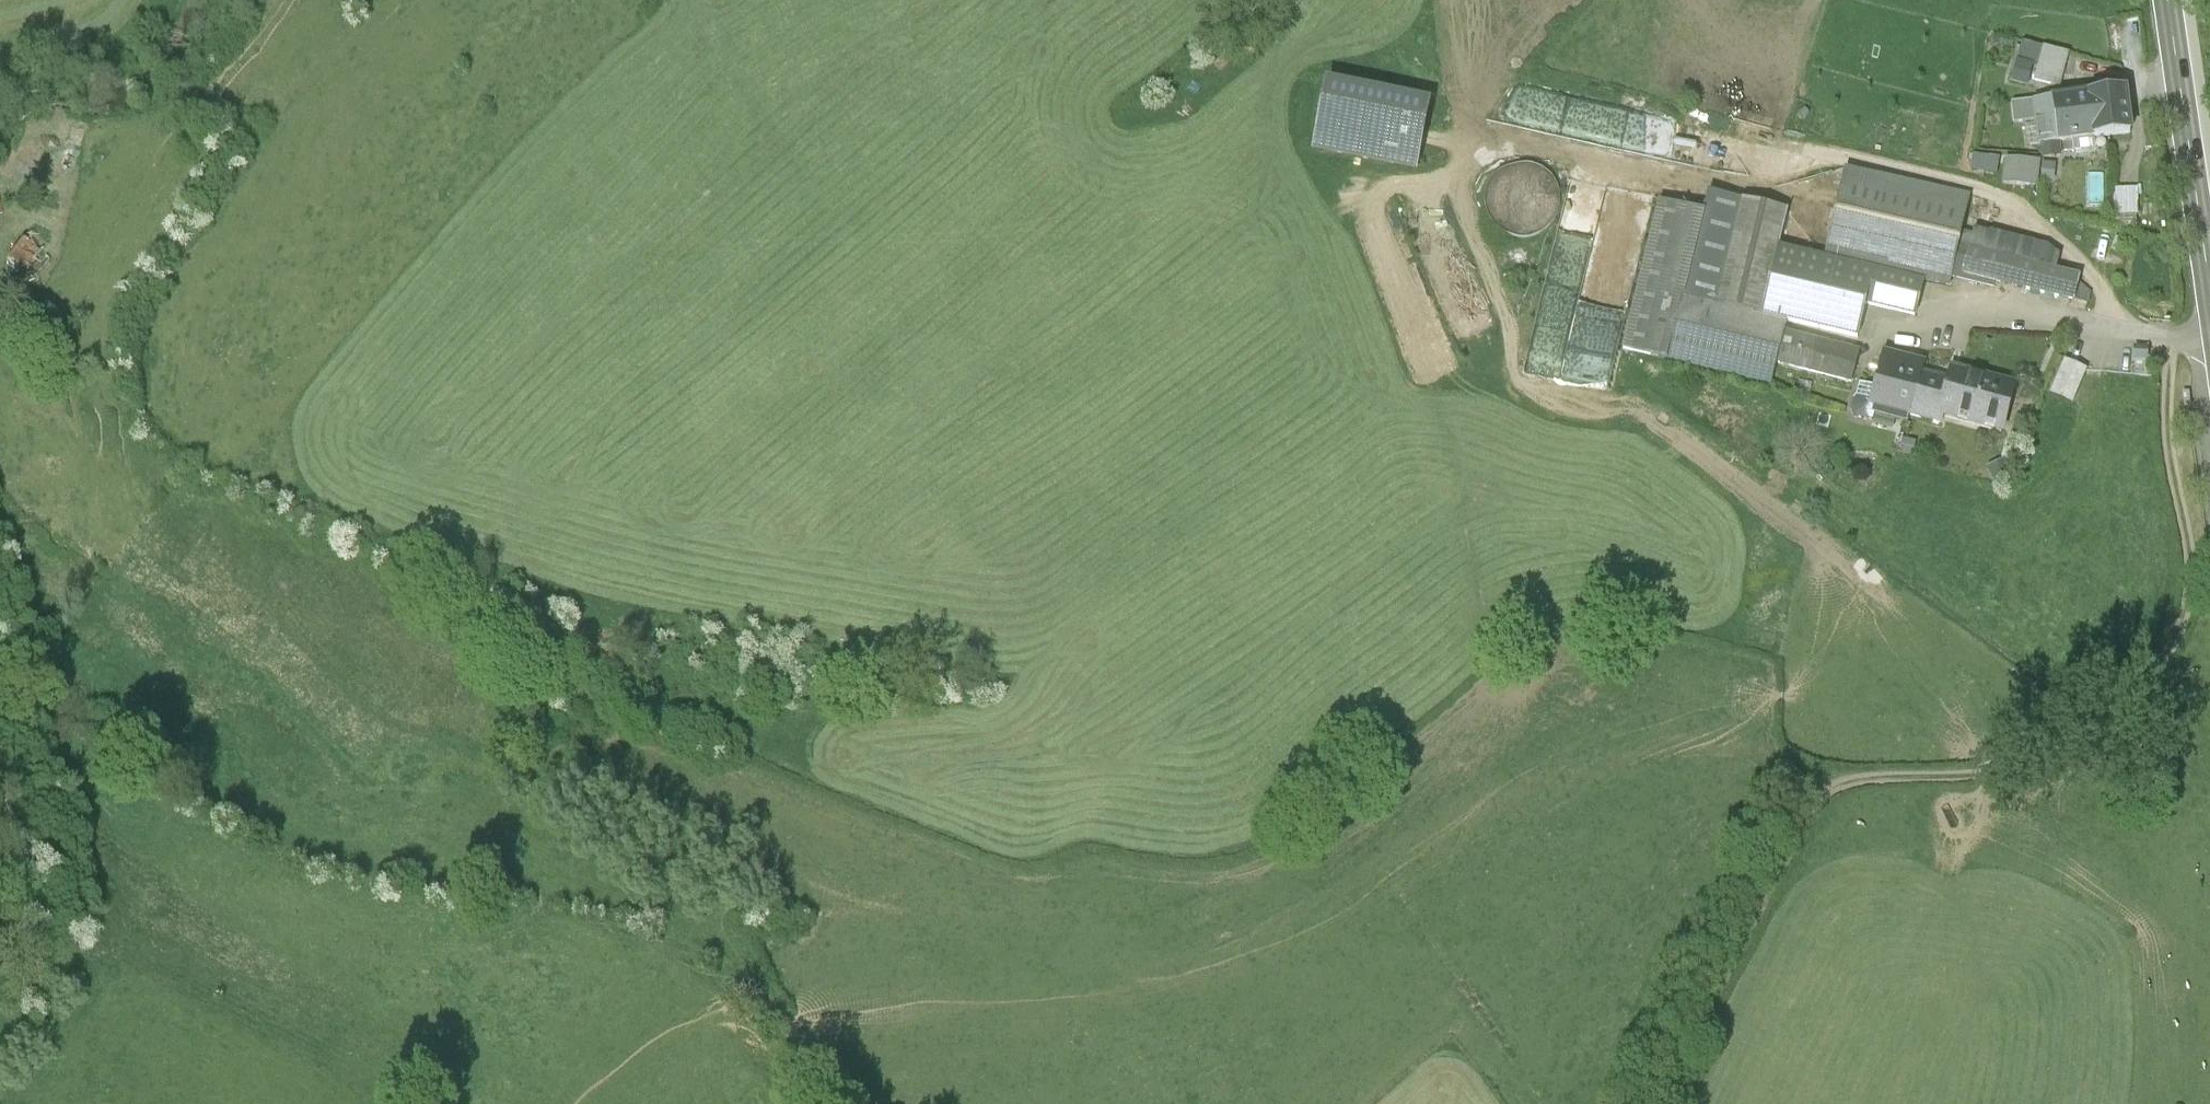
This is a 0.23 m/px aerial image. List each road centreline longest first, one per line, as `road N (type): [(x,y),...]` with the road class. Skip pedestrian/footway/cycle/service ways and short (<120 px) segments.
road 1 (track): [(1654,1103),(1835,782),(2037,763),(2163,671),(2189,572),(2172,333)]
road 2 (secondary): [(2168,0),(2209,292)]

